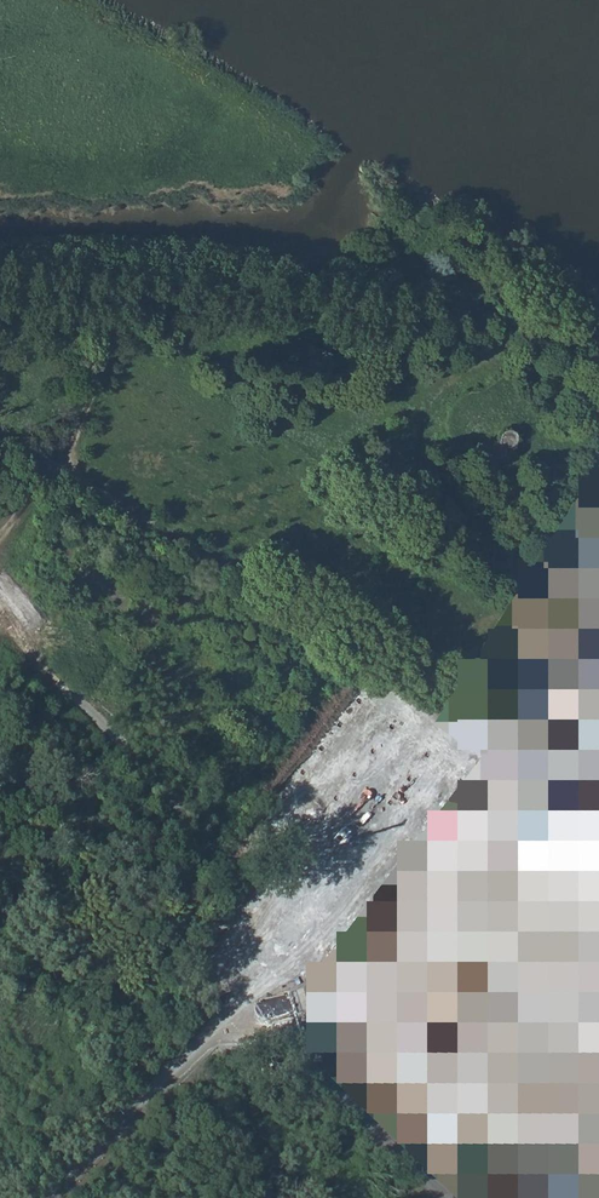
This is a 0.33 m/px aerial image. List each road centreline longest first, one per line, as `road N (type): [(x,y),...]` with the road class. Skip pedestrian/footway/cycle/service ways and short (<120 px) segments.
road 1 (track): [(0,279),(461,312),(550,337)]
road 2 (track): [(417,732),(439,697),(0,435)]
road 3 (track): [(227,869),(25,637),(0,596)]
road 4 (track): [(439,697),(598,455)]
road 5 (unclassified): [(45,1197),(220,1027)]
road 6 (track): [(113,291),(107,356),(70,462),(90,488)]

